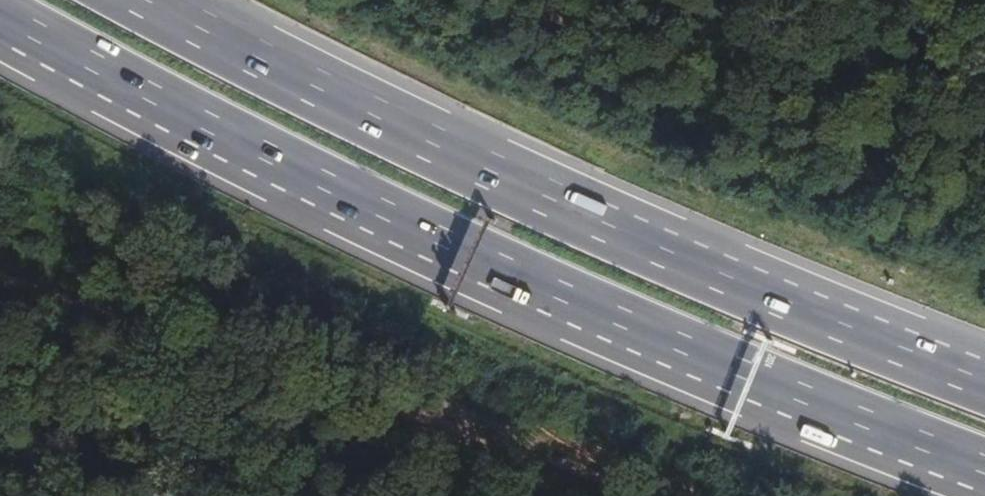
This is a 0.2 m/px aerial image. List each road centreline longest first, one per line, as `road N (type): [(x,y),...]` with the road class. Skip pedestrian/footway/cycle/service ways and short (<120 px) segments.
road 1 (motorway): [(0,17),(204,128),(523,280),(984,471)]
road 2 (motorway): [(984,379),(547,199),(155,0)]
road 3 (track): [(625,495),(0,277)]

